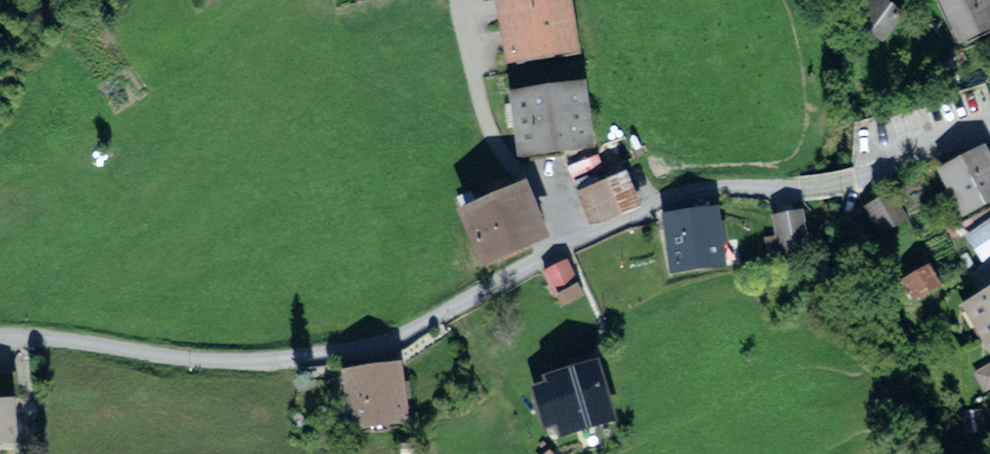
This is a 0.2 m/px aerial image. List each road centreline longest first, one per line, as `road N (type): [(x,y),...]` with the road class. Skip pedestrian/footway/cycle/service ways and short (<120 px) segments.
road 1 (residential): [(989,131),(833,187),(679,194),(573,241),(425,324),(314,357),(204,360),(0,338)]

